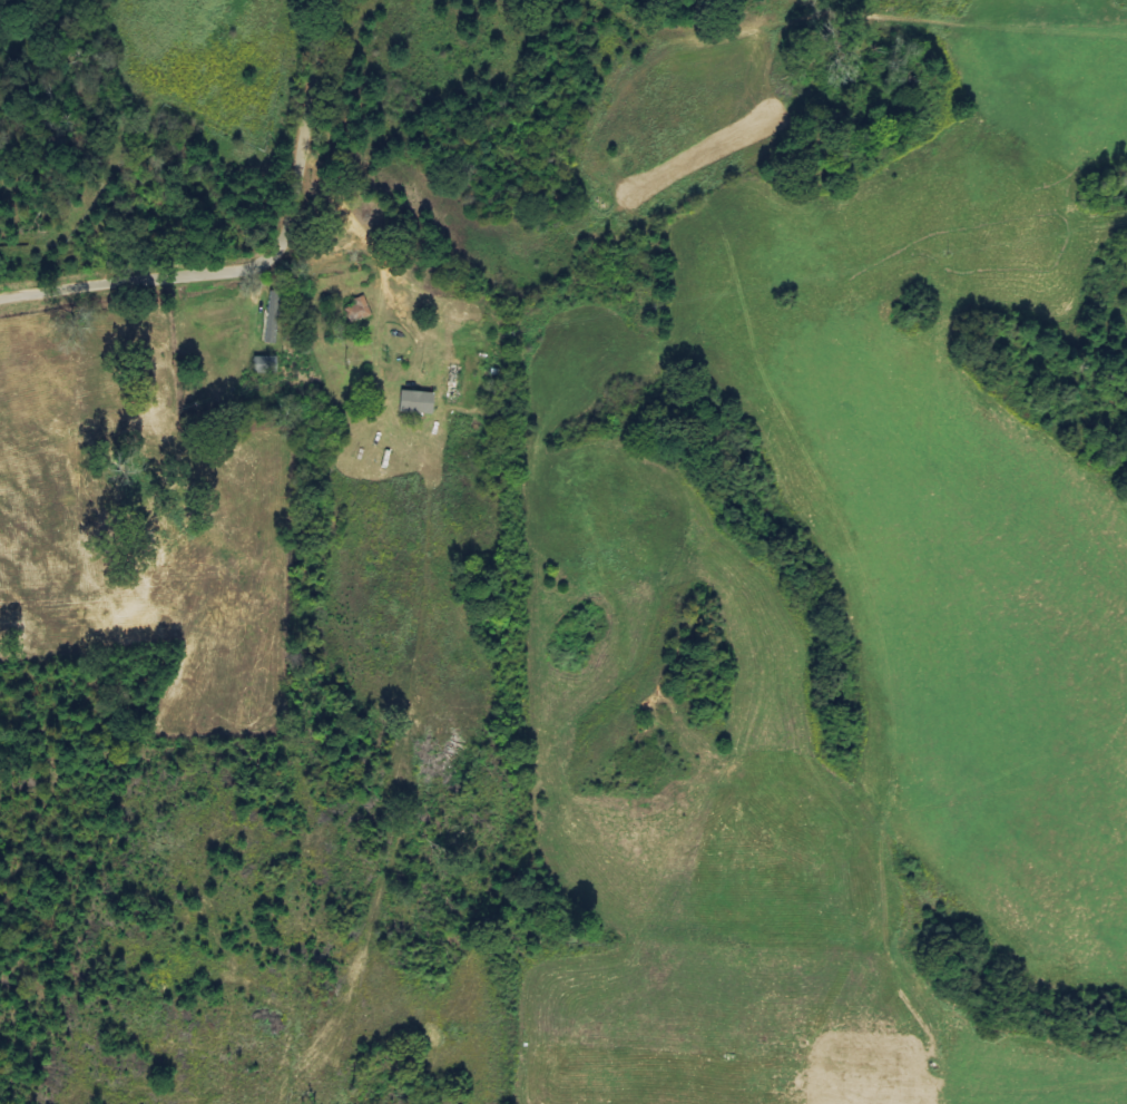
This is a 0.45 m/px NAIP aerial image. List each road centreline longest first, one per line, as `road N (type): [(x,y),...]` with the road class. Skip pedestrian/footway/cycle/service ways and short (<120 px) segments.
road 1 (residential): [(0,297),(268,257),(290,234),(332,0)]

